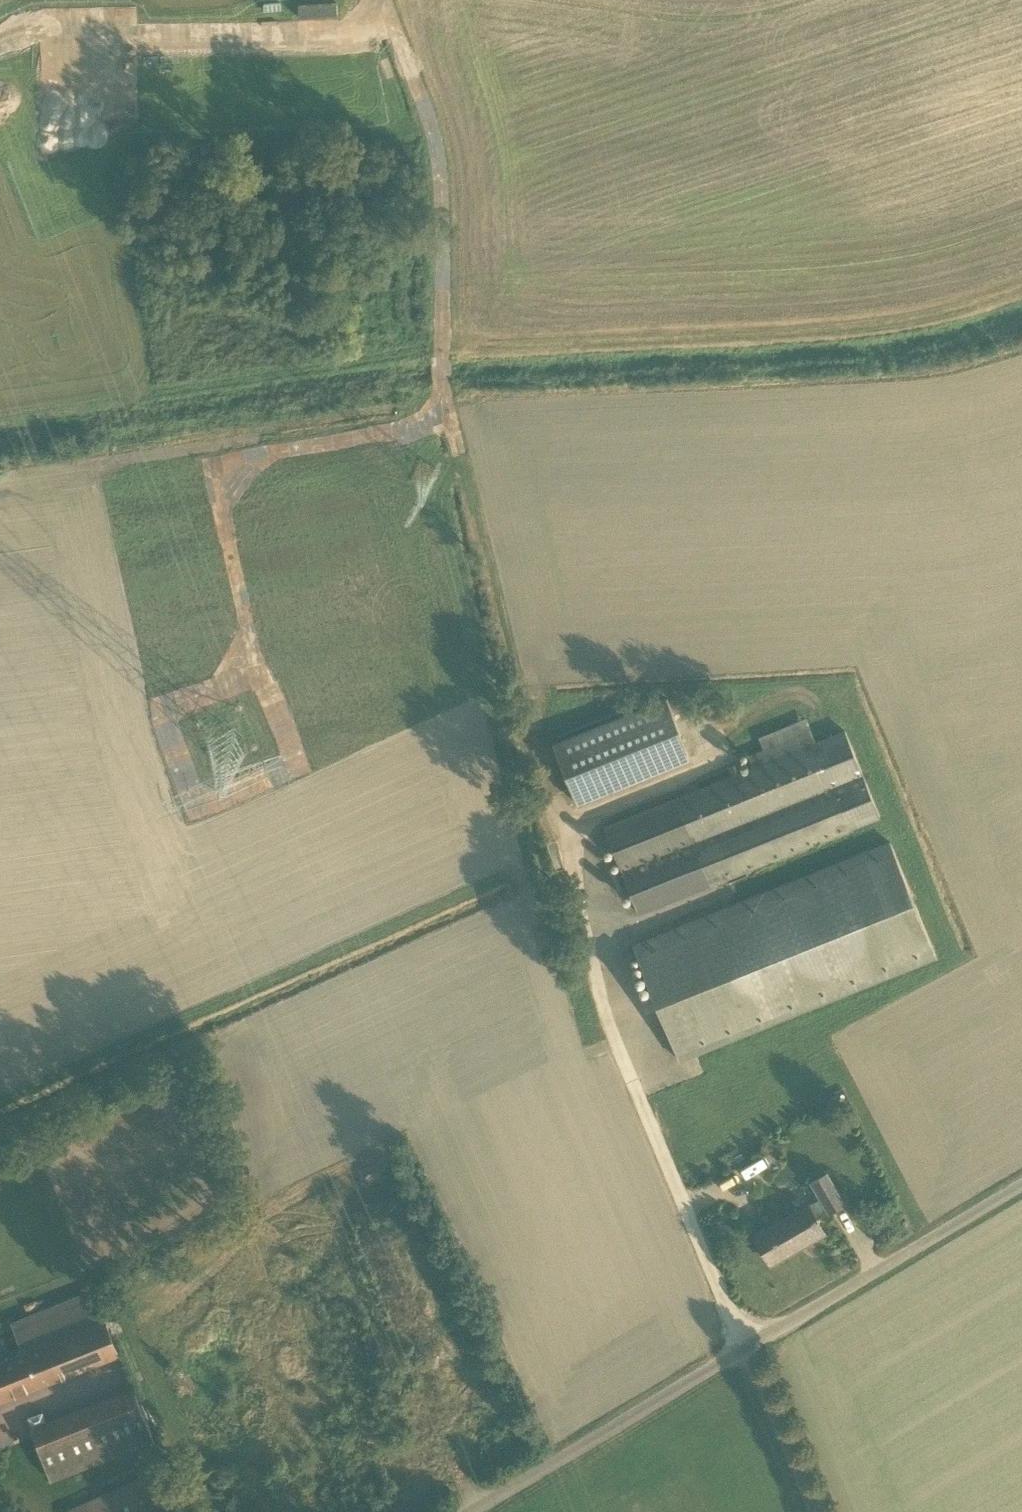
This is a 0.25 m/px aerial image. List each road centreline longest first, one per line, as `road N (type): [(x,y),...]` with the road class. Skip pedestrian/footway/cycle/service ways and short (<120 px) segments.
road 1 (unclassified): [(464,1511),(1021,1183)]
road 2 (track): [(436,360),(503,629),(564,828)]
road 3 (track): [(370,0),(420,137),(436,360)]

